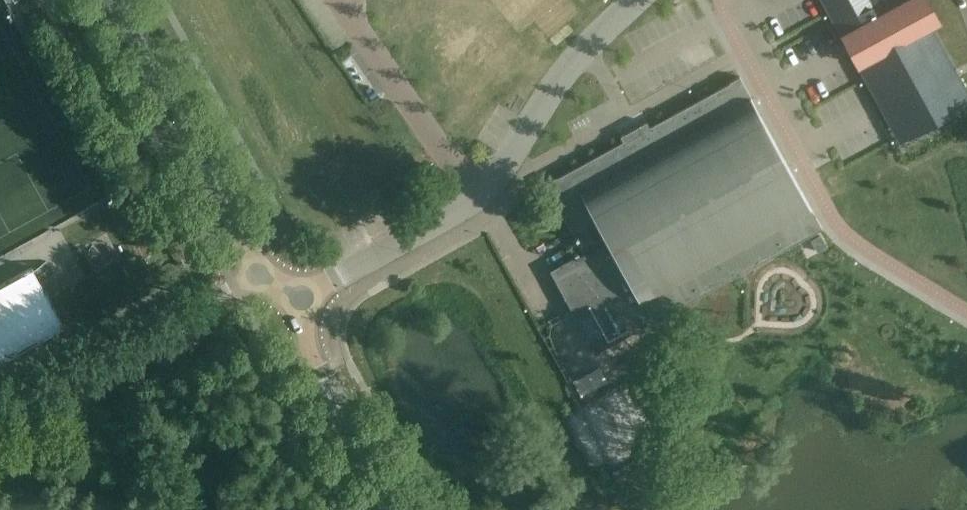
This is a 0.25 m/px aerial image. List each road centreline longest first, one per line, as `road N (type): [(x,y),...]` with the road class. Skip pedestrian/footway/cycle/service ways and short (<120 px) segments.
road 1 (tertiary): [(263,272),(116,0)]
road 2 (unclassified): [(0,407),(263,272)]
road 3 (residential): [(472,199),(587,44),(632,0)]
road 4 (residential): [(472,199),(346,0)]
road 5 (tertiary): [(395,509),(285,305)]
road 6 (residential): [(285,305),(472,199)]

